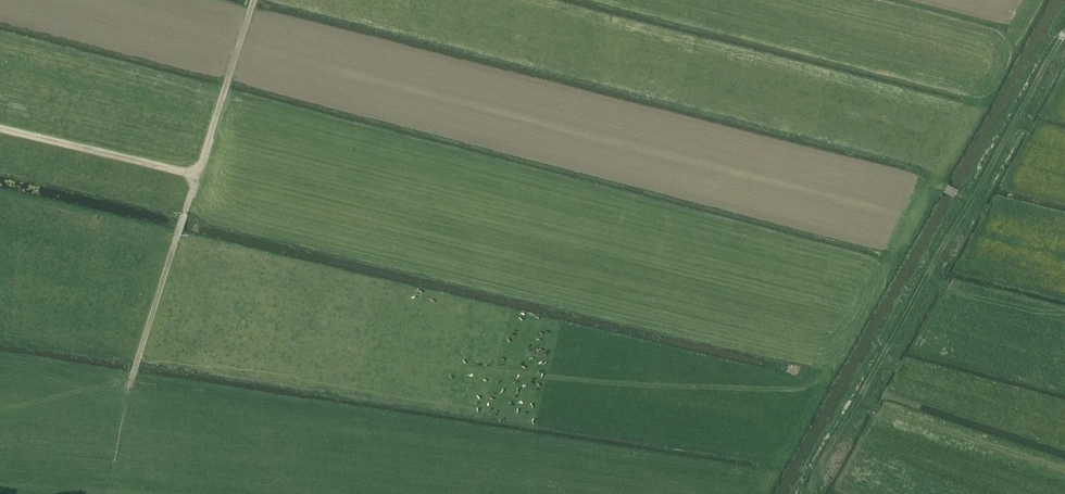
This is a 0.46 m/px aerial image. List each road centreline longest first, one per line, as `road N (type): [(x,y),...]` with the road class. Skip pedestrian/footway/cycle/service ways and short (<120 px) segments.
road 1 (track): [(802,493),(1064,26)]
road 2 (track): [(0,129),(197,174),(254,0)]
road 3 (track): [(1035,0),(867,300)]
road 4 (track): [(197,174),(132,381)]
road 5 (track): [(808,167),(932,183),(1010,221)]

